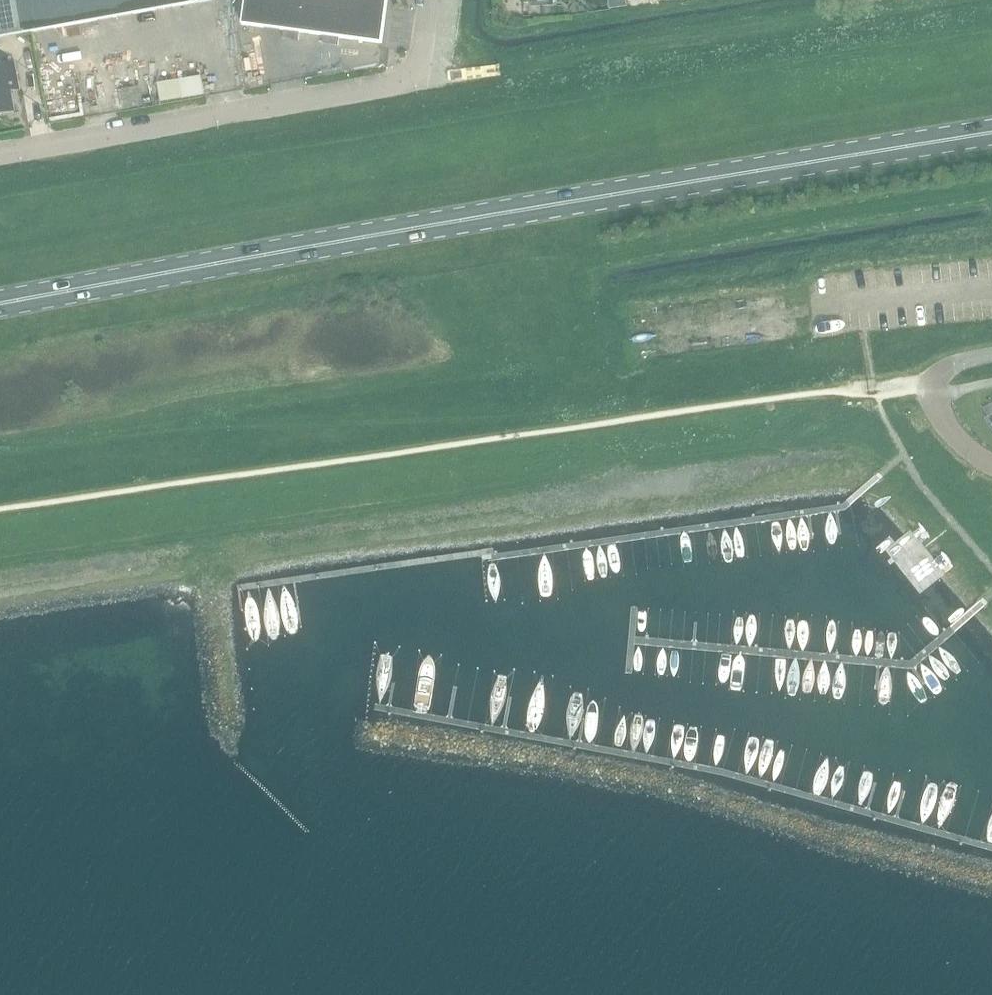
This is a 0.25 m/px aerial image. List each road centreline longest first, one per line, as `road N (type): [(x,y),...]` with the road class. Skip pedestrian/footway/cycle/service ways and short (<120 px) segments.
road 1 (primary): [(0,307),(991,134)]
road 2 (residential): [(0,155),(407,81),(424,0)]

